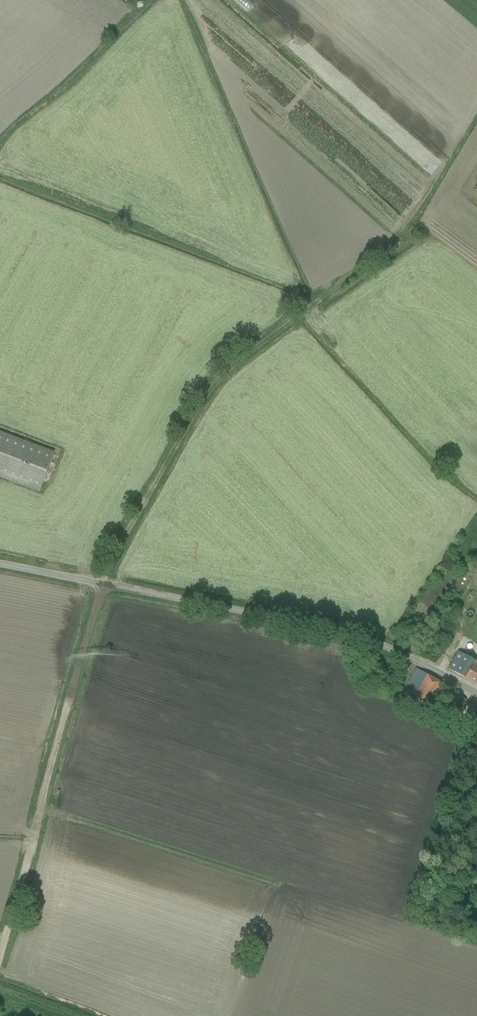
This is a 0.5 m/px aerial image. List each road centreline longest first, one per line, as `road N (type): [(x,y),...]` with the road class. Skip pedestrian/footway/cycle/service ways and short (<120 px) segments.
road 1 (track): [(0,953),(102,584),(188,424),(237,360),(412,232)]
road 2 (unclassified): [(476,694),(357,636),(0,564)]

